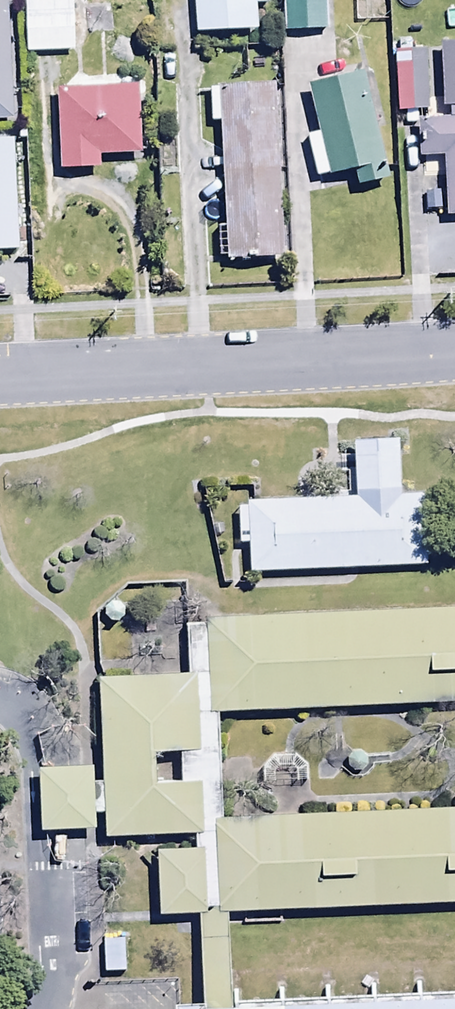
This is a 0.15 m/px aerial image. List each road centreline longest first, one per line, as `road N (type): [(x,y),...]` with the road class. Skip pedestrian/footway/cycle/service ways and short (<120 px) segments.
road 1 (tertiary): [(0,379),(454,355)]

